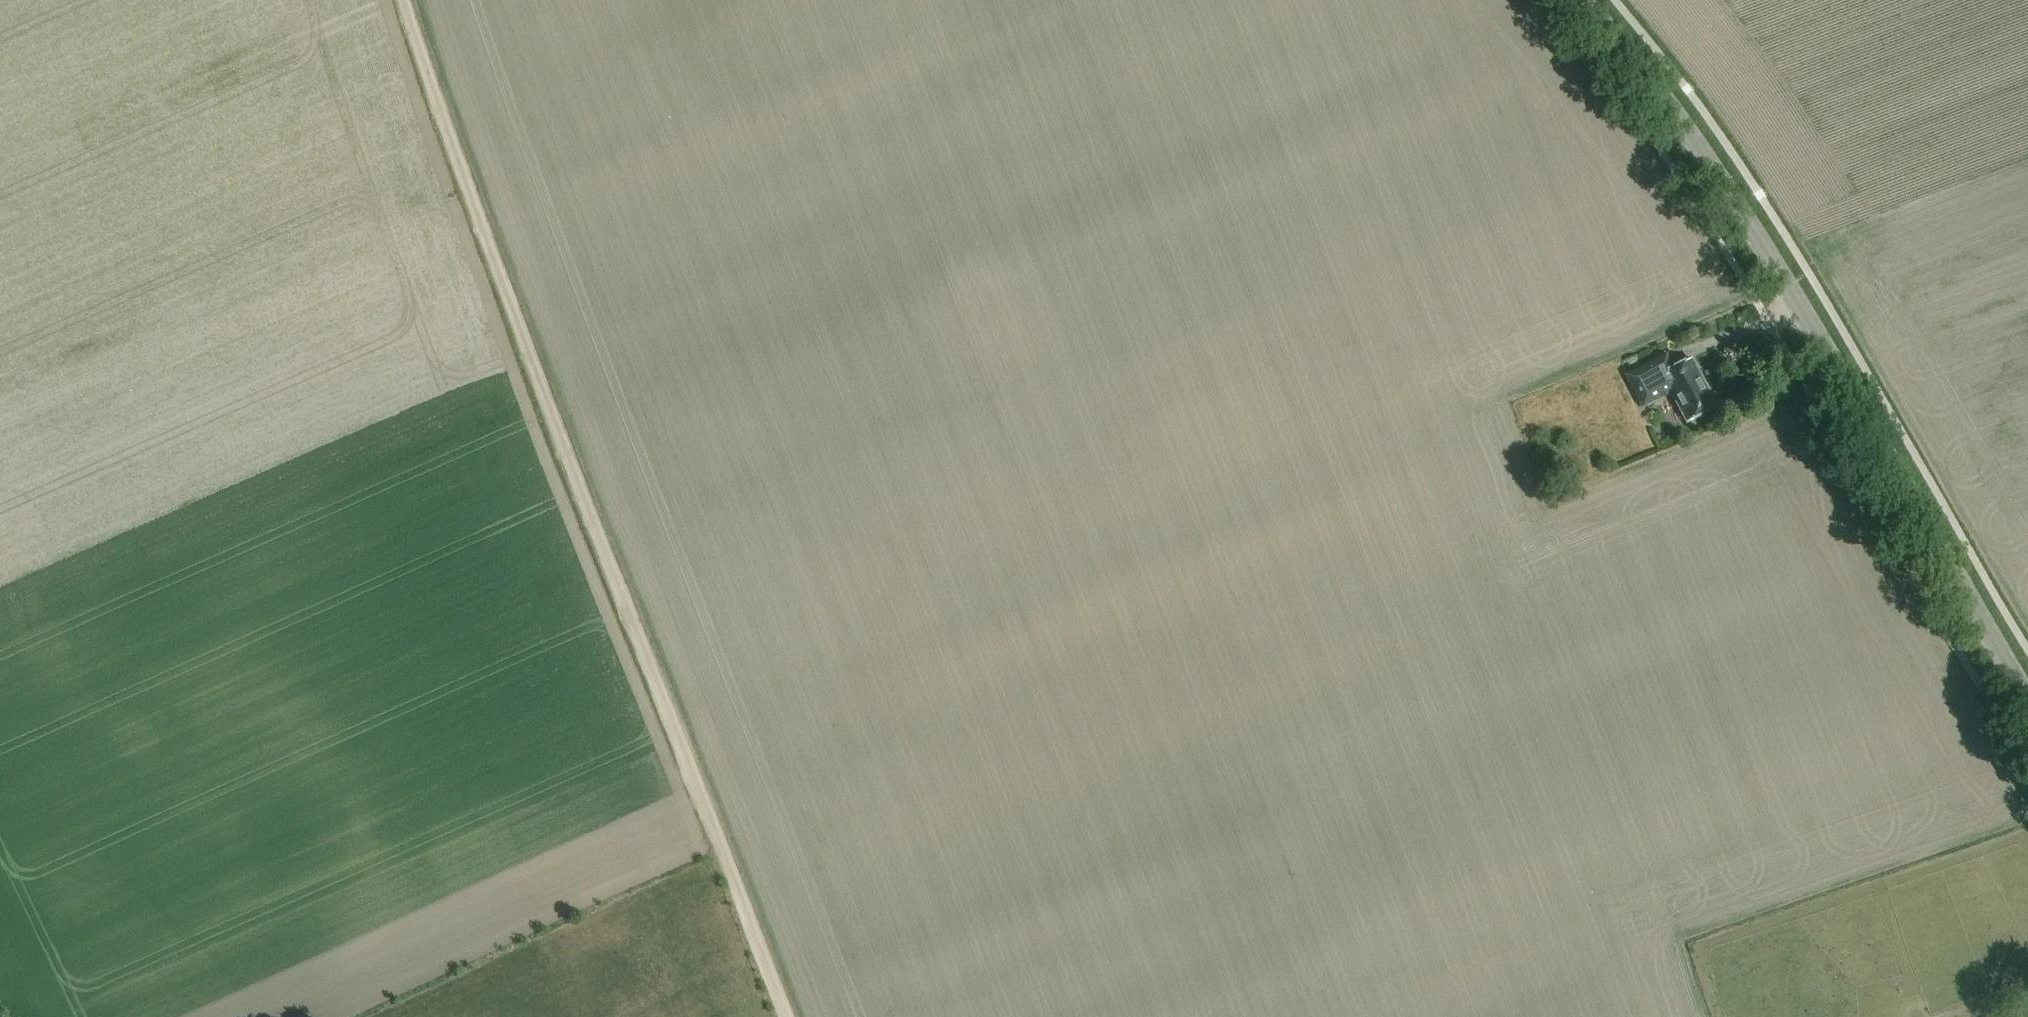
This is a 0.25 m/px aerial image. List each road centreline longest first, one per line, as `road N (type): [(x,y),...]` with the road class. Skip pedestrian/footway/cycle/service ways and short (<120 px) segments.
road 1 (track): [(403,0),(583,497),(786,1016)]
road 2 (tertiary): [(2027,690),(1714,168),(1586,0)]

